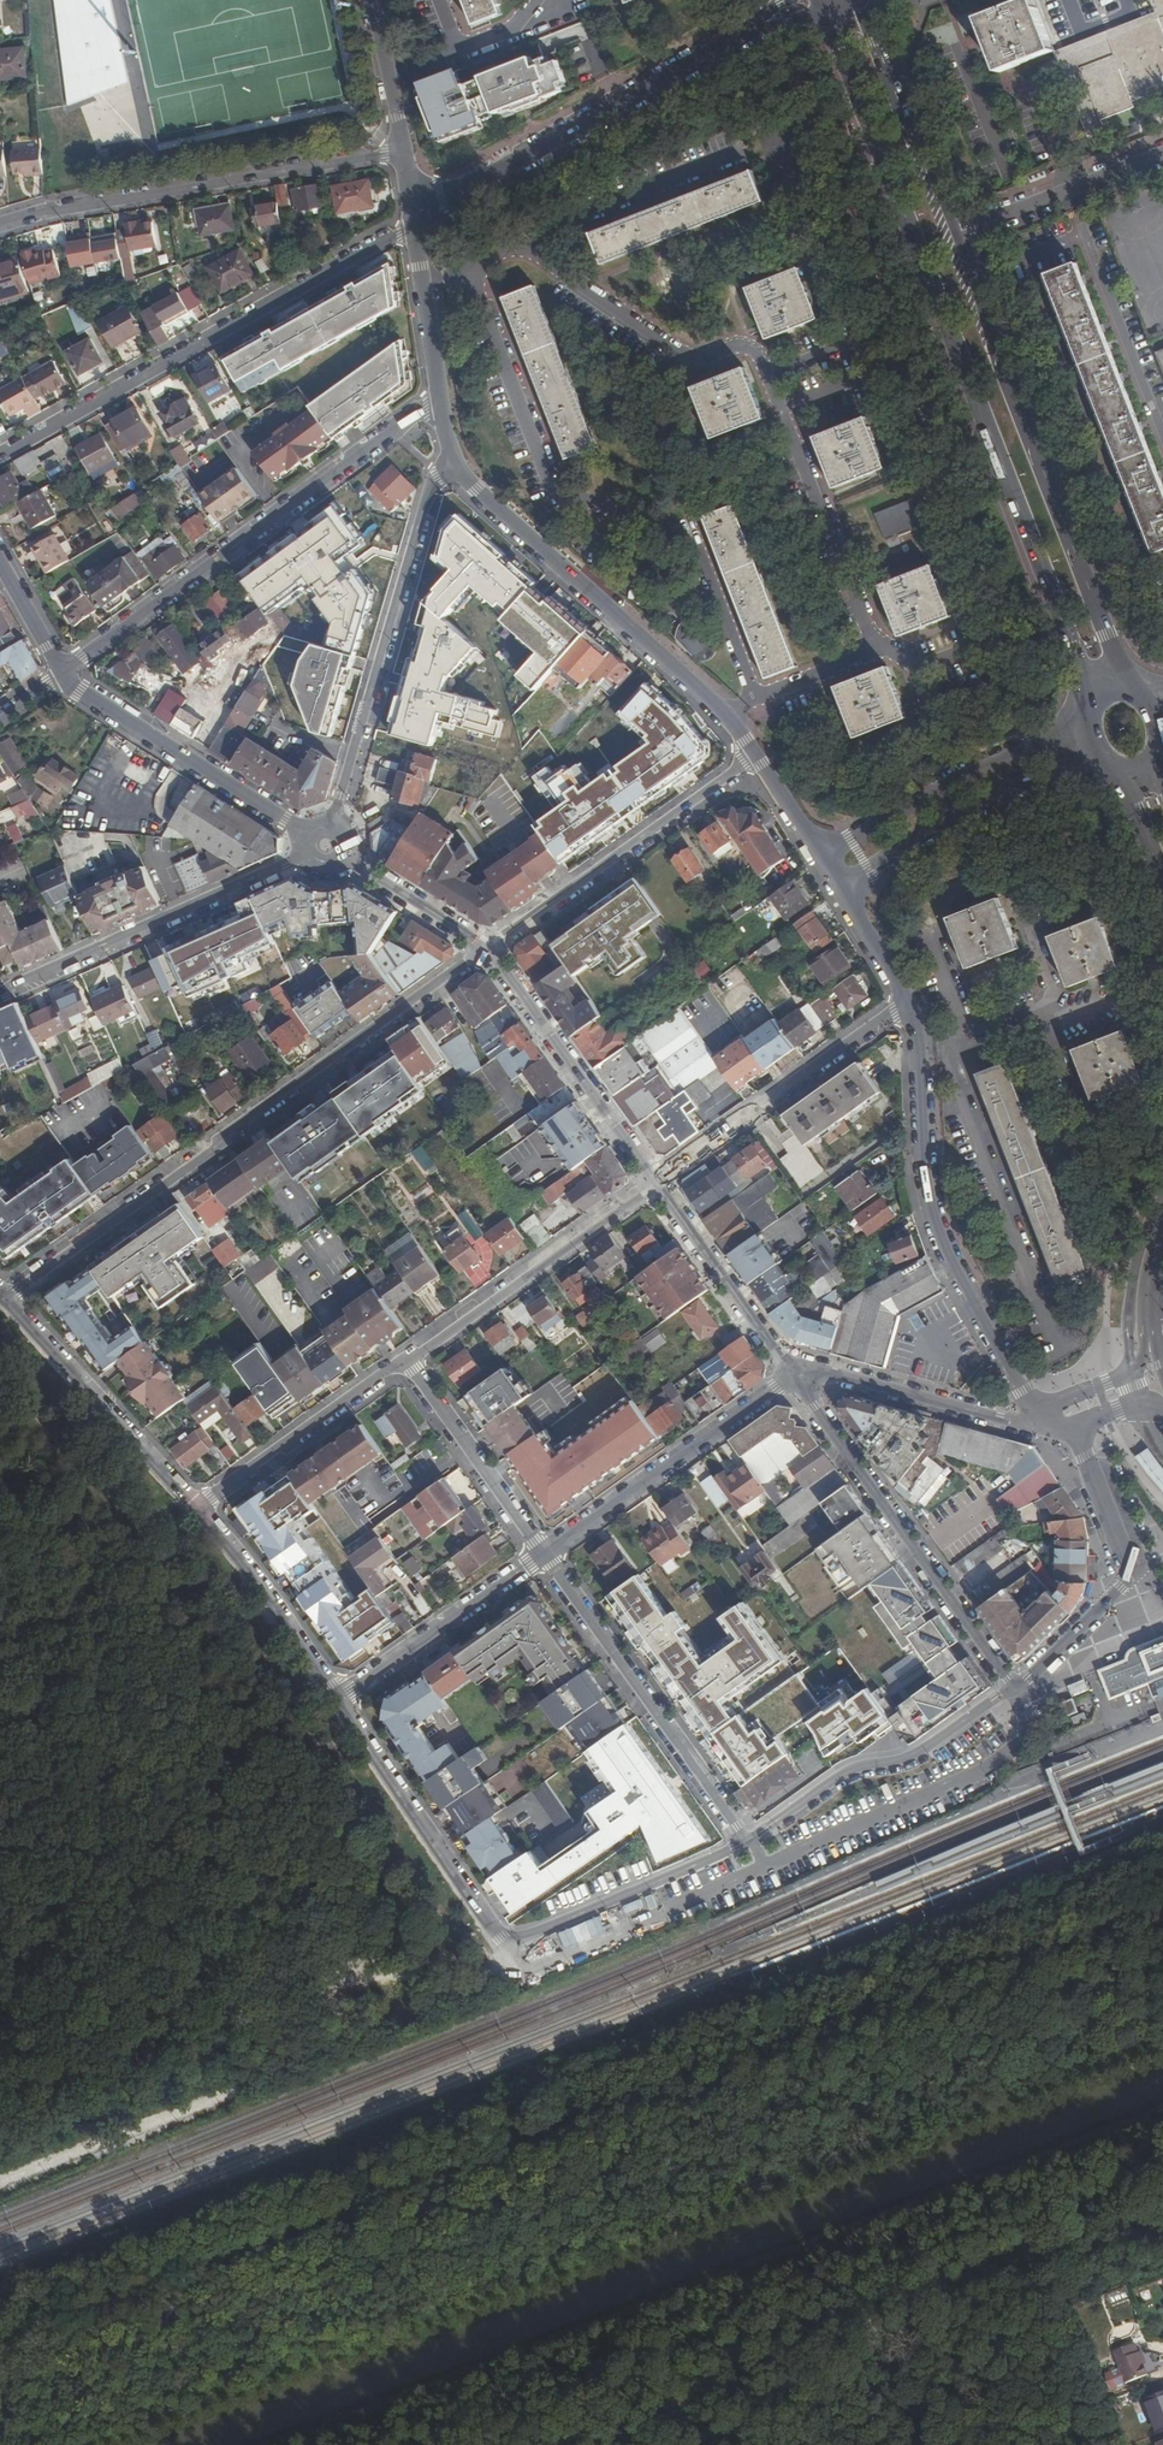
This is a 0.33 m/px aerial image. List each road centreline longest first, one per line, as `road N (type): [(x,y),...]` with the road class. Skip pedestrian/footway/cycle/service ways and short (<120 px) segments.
road 1 (secondary): [(824,9),(1095,707)]
road 2 (residential): [(1,1299),(489,946)]
road 3 (residential): [(528,242),(677,352),(700,356),(737,340),(757,347),(878,649)]
road 4 (residential): [(340,1700),(503,1945),(752,1841)]
road 5 (residential): [(754,695),(694,544),(552,482),(469,269)]
road 6 (secondary): [(1129,692),(953,235)]
road 7 (residential): [(0,457),(416,224)]
road 8 (residential): [(65,672),(441,403)]
road 9 (residential): [(403,151),(0,226)]
road 10 (residential): [(1057,1408),(1028,1396),(936,1222),(918,1047)]
road 11 (residential): [(804,1371),(813,1406),(1014,1691)]
road 12 (residential): [(453,466),(432,482),(333,824)]
road 13 (residential): [(729,720),(453,466)]
road 14 (residential): [(752,1841),(544,1555)]
road 15 (residential): [(416,224),(441,196),(717,47)]
road 16 (tertiary): [(307,856),(0,994)]
road 17 (residential): [(489,946),(755,756)]
road 18 (unclassified): [(953,1042),(1063,1347)]
road 19 (residential): [(1014,1691),(1097,1616),(1130,1571),(1074,1425)]
road 20 (residential): [(544,1555),(804,1371)]
road 21 (residential): [(913,1009),(659,1183)]
road 22 (residential): [(659,1183),(410,1364)]
road 23 (residential): [(752,1841),(846,1772),(912,1758),(1014,1691)]
road 24 (residential): [(1089,725),(1030,746),(822,857)]
road 25 (residential): [(841,888),(979,804),(1098,751)]
road 26 (tertiary): [(659,1183),(489,946)]
road 27 (residential): [(65,672),(308,833)]
road 28 (residential): [(1,1299),(198,1509)]
road 29 (residential): [(1067,190),(1162,438)]
road 30 (tertiary): [(1058,1418),(1005,1422),(804,1371)]
road 31 (residential): [(410,1364),(198,1509)]
road 32 (secondary): [(953,235),(863,0)]
road 33 (residential): [(340,1700),(544,1555)]
road 34 (tertiary): [(804,1371),(777,1351),(659,1183)]
road 35 (residential): [(198,1509),(340,1700)]
road 36 (residential): [(544,1555),(410,1364)]
road 37 (residential): [(528,242),(739,151)]
road 38 (tertiary): [(489,946),(345,858)]
road 39 (residential): [(403,151),(371,0)]
road 40 (unclassified): [(966,1037),(1107,990)]
road 41 (residential): [(841,888),(913,1009)]
road 42 (residential): [(878,649),(754,695)]
road 43 (residential): [(1153,1333),(1133,1369),(1057,1408)]
road 44 (residential): [(0,565),(65,672)]
road 45 (secondary): [(1116,765),(1162,881)]
road 46 (residential): [(953,235),(1067,190)]
road 47 (residential): [(755,756),(822,857)]
road 48 (residential): [(441,403),(422,285)]

